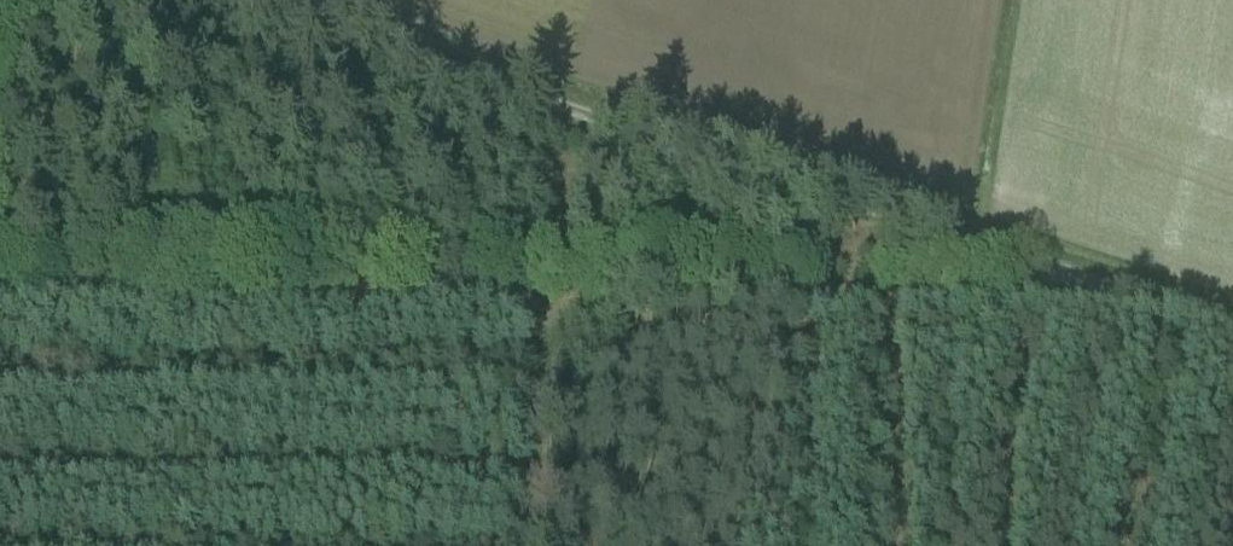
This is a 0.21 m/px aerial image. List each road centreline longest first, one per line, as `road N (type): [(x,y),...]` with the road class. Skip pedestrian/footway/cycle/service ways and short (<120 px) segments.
road 1 (track): [(0,304),(519,311),(1178,305),(1232,324)]
road 2 (track): [(280,0),(1178,305)]
road 3 (track): [(508,545),(519,311)]

